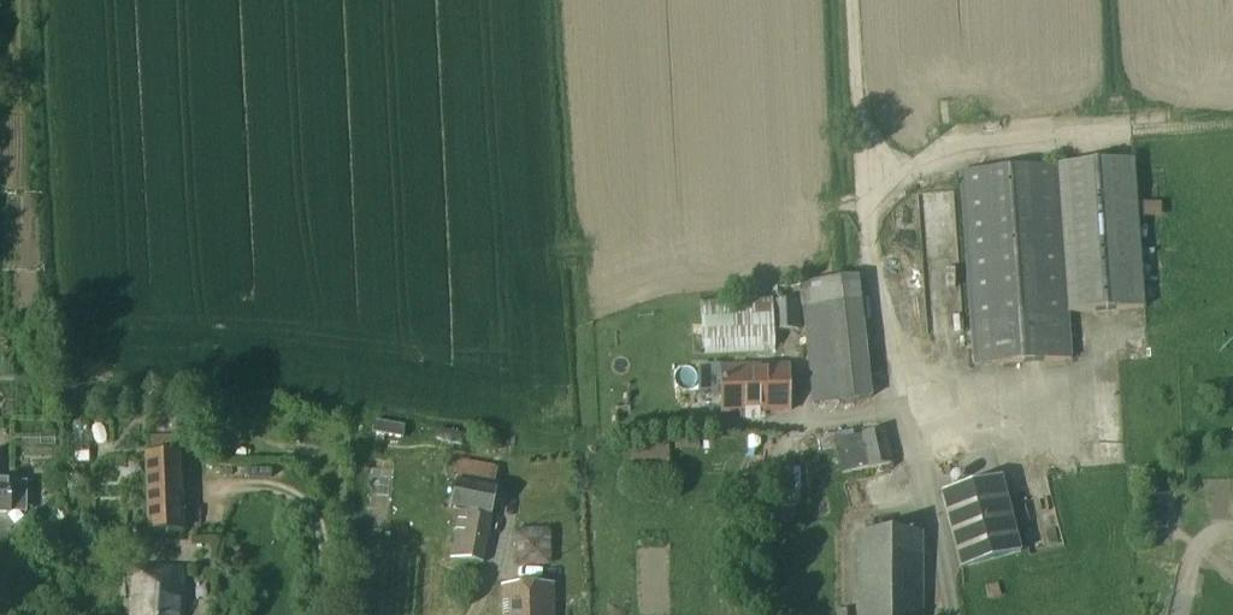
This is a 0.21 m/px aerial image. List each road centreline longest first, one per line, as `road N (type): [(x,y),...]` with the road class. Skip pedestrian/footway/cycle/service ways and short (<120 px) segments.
road 1 (track): [(953,614),(940,539),(889,412),(783,427),(748,481),(754,614)]
road 2 (track): [(889,412),(855,121),(850,0)]

